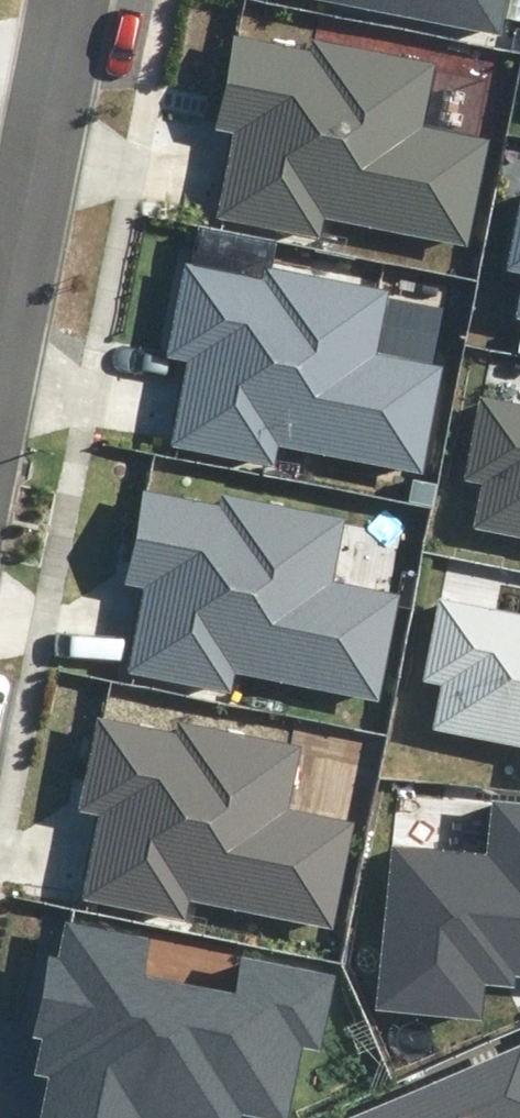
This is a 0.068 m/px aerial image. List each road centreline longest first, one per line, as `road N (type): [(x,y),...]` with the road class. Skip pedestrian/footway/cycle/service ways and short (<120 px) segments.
road 1 (residential): [(0,350),(69,0)]

